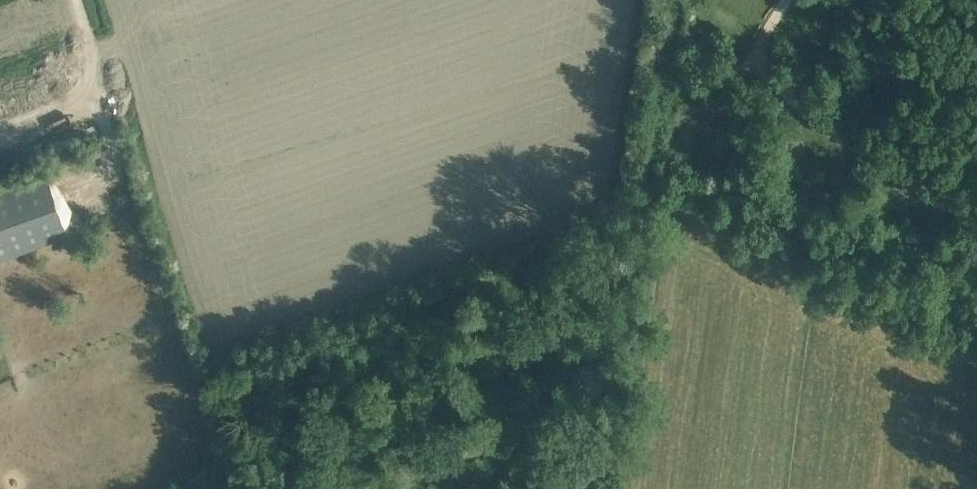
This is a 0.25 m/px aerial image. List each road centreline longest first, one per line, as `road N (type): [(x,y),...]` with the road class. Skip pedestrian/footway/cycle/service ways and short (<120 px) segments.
road 1 (track): [(785,0),(759,59),(787,95),(870,151),(976,182)]

